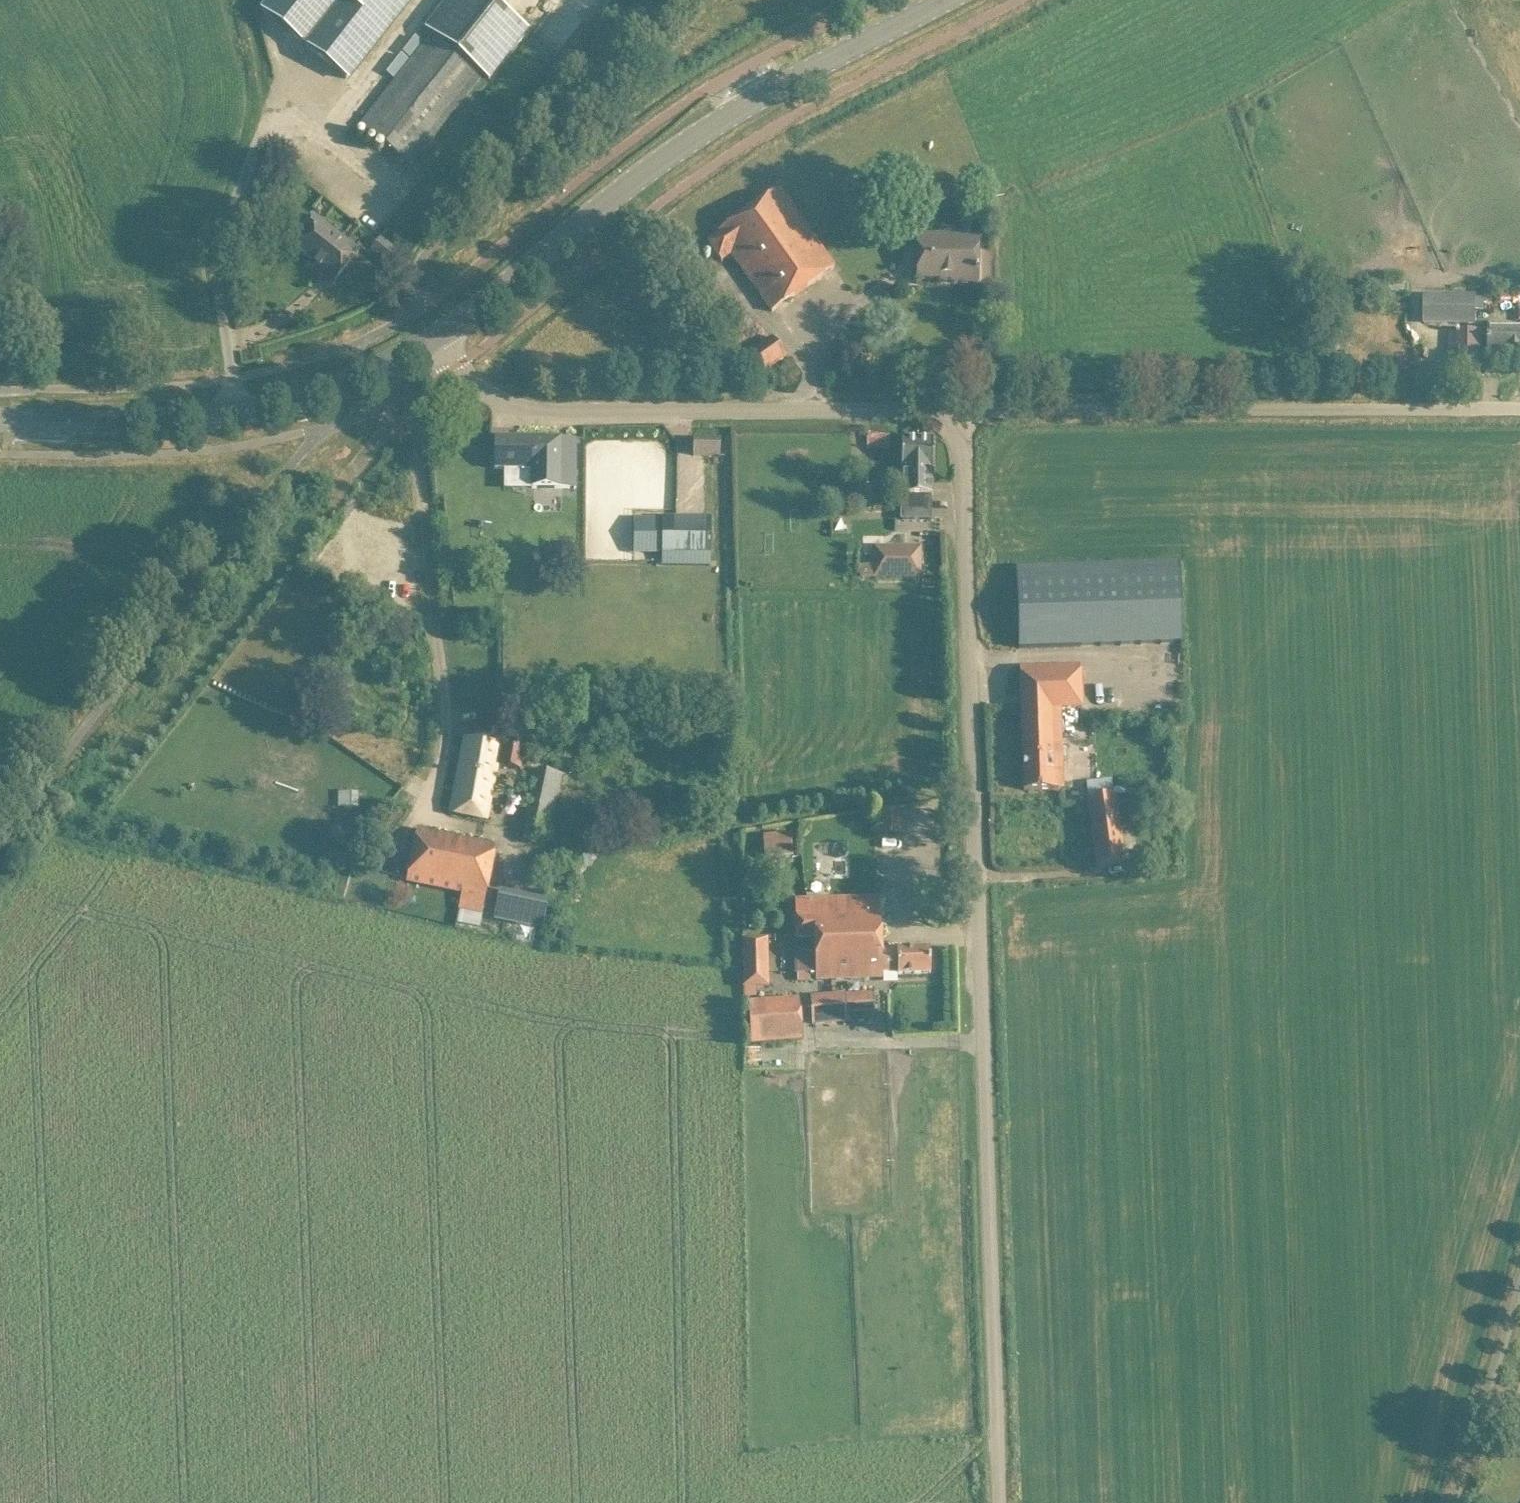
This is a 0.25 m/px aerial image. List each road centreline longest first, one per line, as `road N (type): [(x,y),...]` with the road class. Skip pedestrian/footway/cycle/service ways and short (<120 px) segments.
road 1 (unclassified): [(998,1502),(959,410)]
road 2 (tertiary): [(436,338),(704,131),(946,0)]
road 3 (unclassified): [(959,410),(1519,409)]
road 4 (unclassified): [(959,410),(530,411),(483,392),(436,338)]
road 5 (tertiary): [(0,420),(183,420),(261,409),(336,389),(436,338)]
road 6 (track): [(234,378),(217,264),(270,115)]
road 7 (unclassified): [(1454,1502),(1519,1290)]

